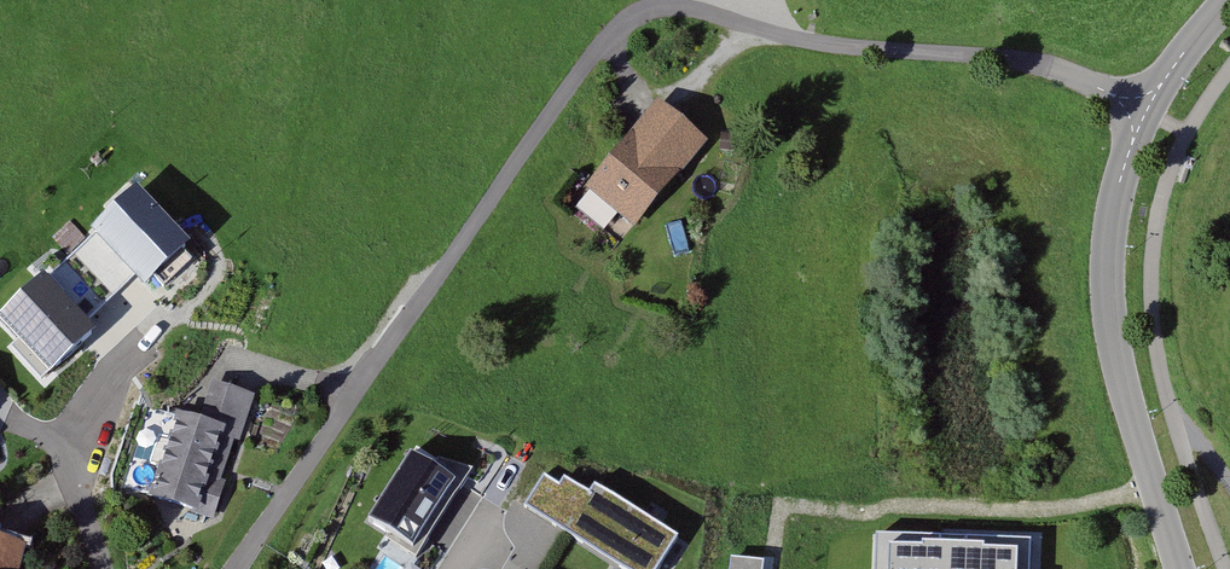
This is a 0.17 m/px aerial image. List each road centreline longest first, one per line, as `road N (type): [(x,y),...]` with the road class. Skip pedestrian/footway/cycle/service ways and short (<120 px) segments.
road 1 (residential): [(681,0),(612,39),(231,568)]
road 2 (track): [(1229,72),(1188,134),(1160,200),(1152,257),(1165,379),(1226,568)]
road 3 (residential): [(1146,109),(1025,60),(810,43),(688,0)]
road 4 (residential): [(1146,109),(1108,232),(1107,293),(1117,358),(1179,568)]
road 5 (residential): [(1229,2),(1146,109)]

